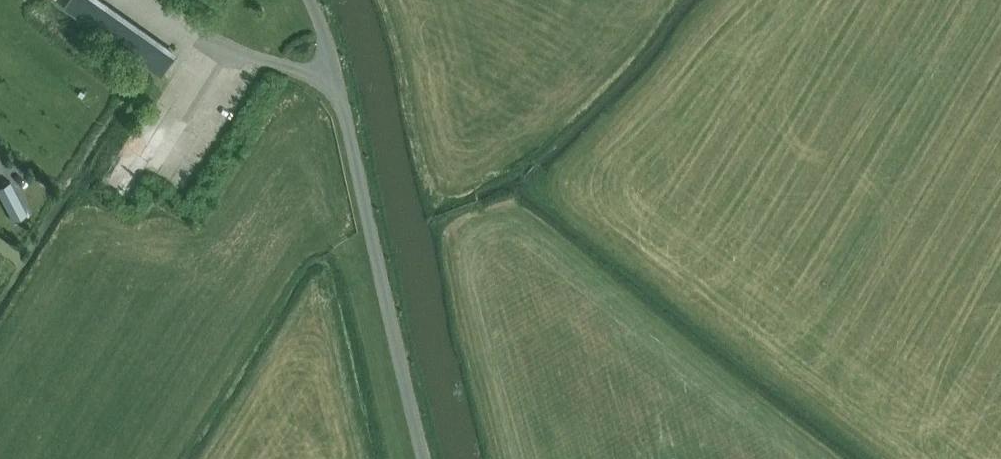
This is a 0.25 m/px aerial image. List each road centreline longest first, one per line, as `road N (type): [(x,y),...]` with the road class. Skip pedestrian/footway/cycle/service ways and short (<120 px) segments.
road 1 (unclassified): [(430,458),(345,103),(310,0)]

